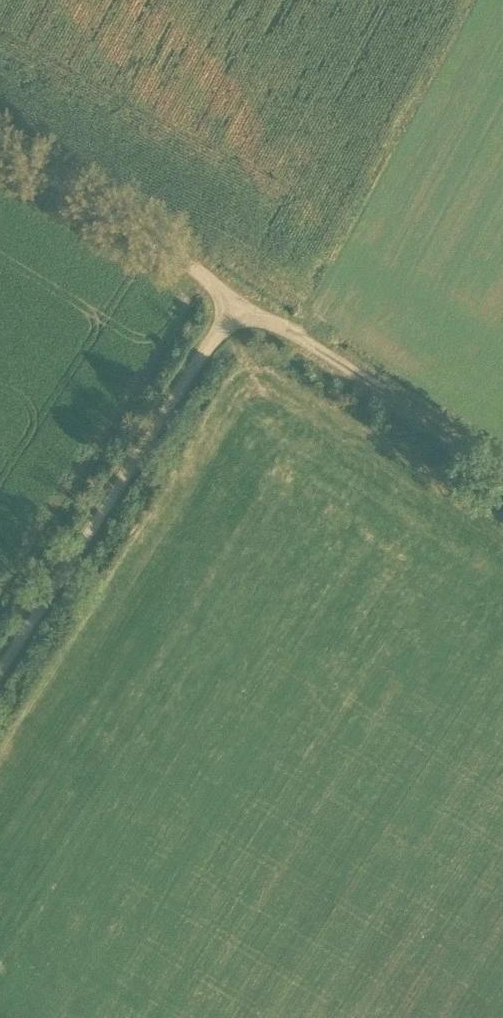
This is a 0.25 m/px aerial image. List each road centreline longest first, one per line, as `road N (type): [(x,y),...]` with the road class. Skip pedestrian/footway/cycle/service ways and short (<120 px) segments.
road 1 (track): [(502,473),(296,335),(235,308),(187,266),(0,160)]
road 2 (unclassified): [(0,670),(235,308)]

